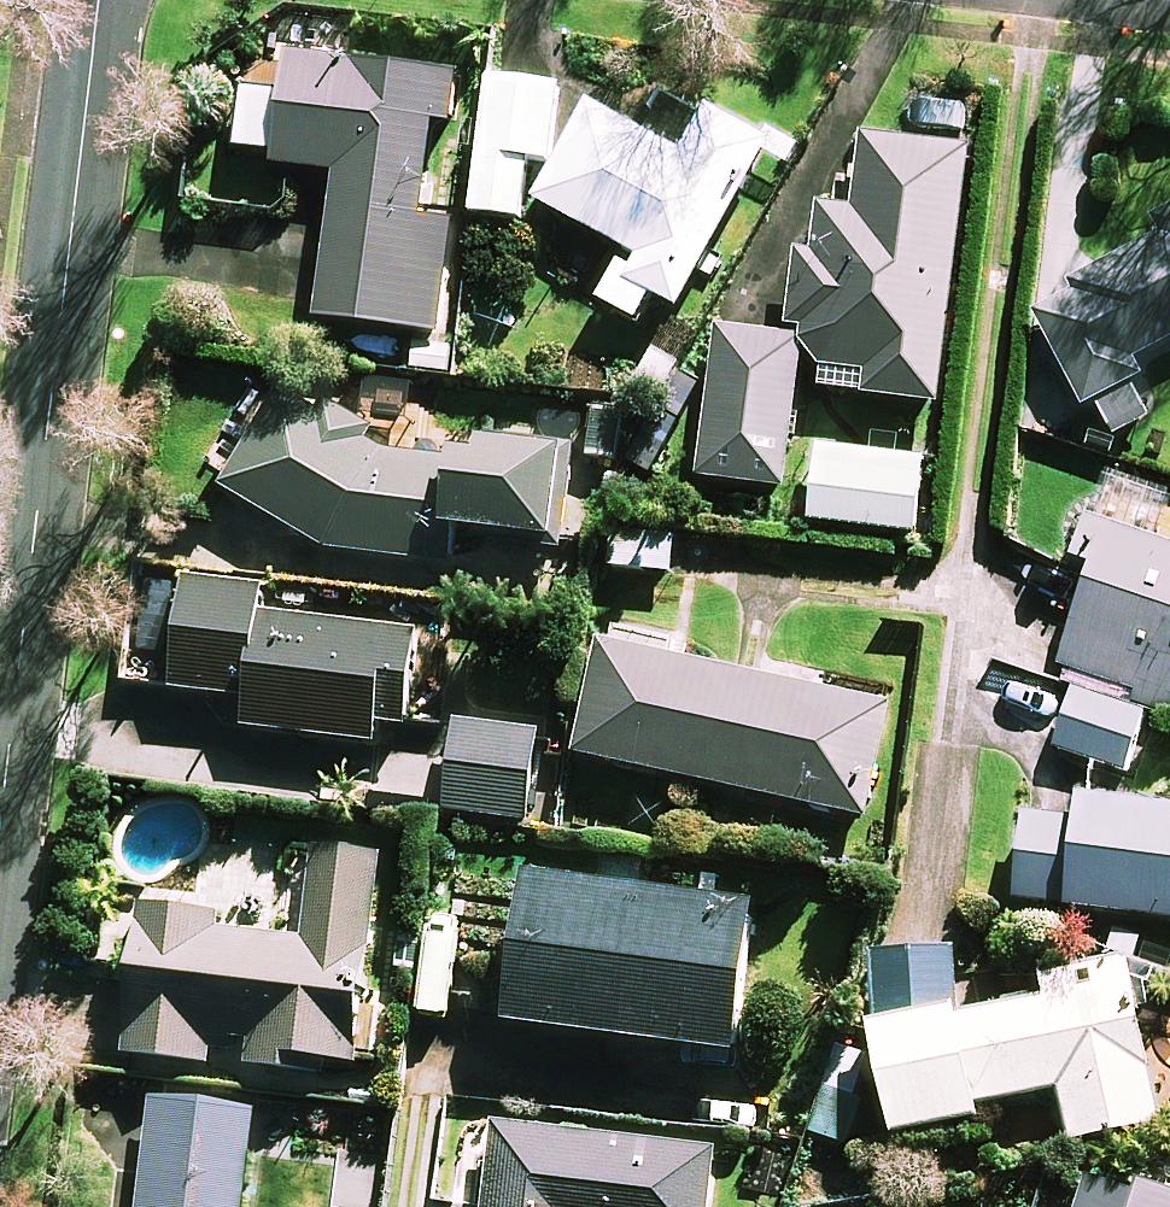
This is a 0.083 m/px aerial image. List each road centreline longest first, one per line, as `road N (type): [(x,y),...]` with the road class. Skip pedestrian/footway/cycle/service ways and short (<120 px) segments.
road 1 (residential): [(98,0),(0,810)]

